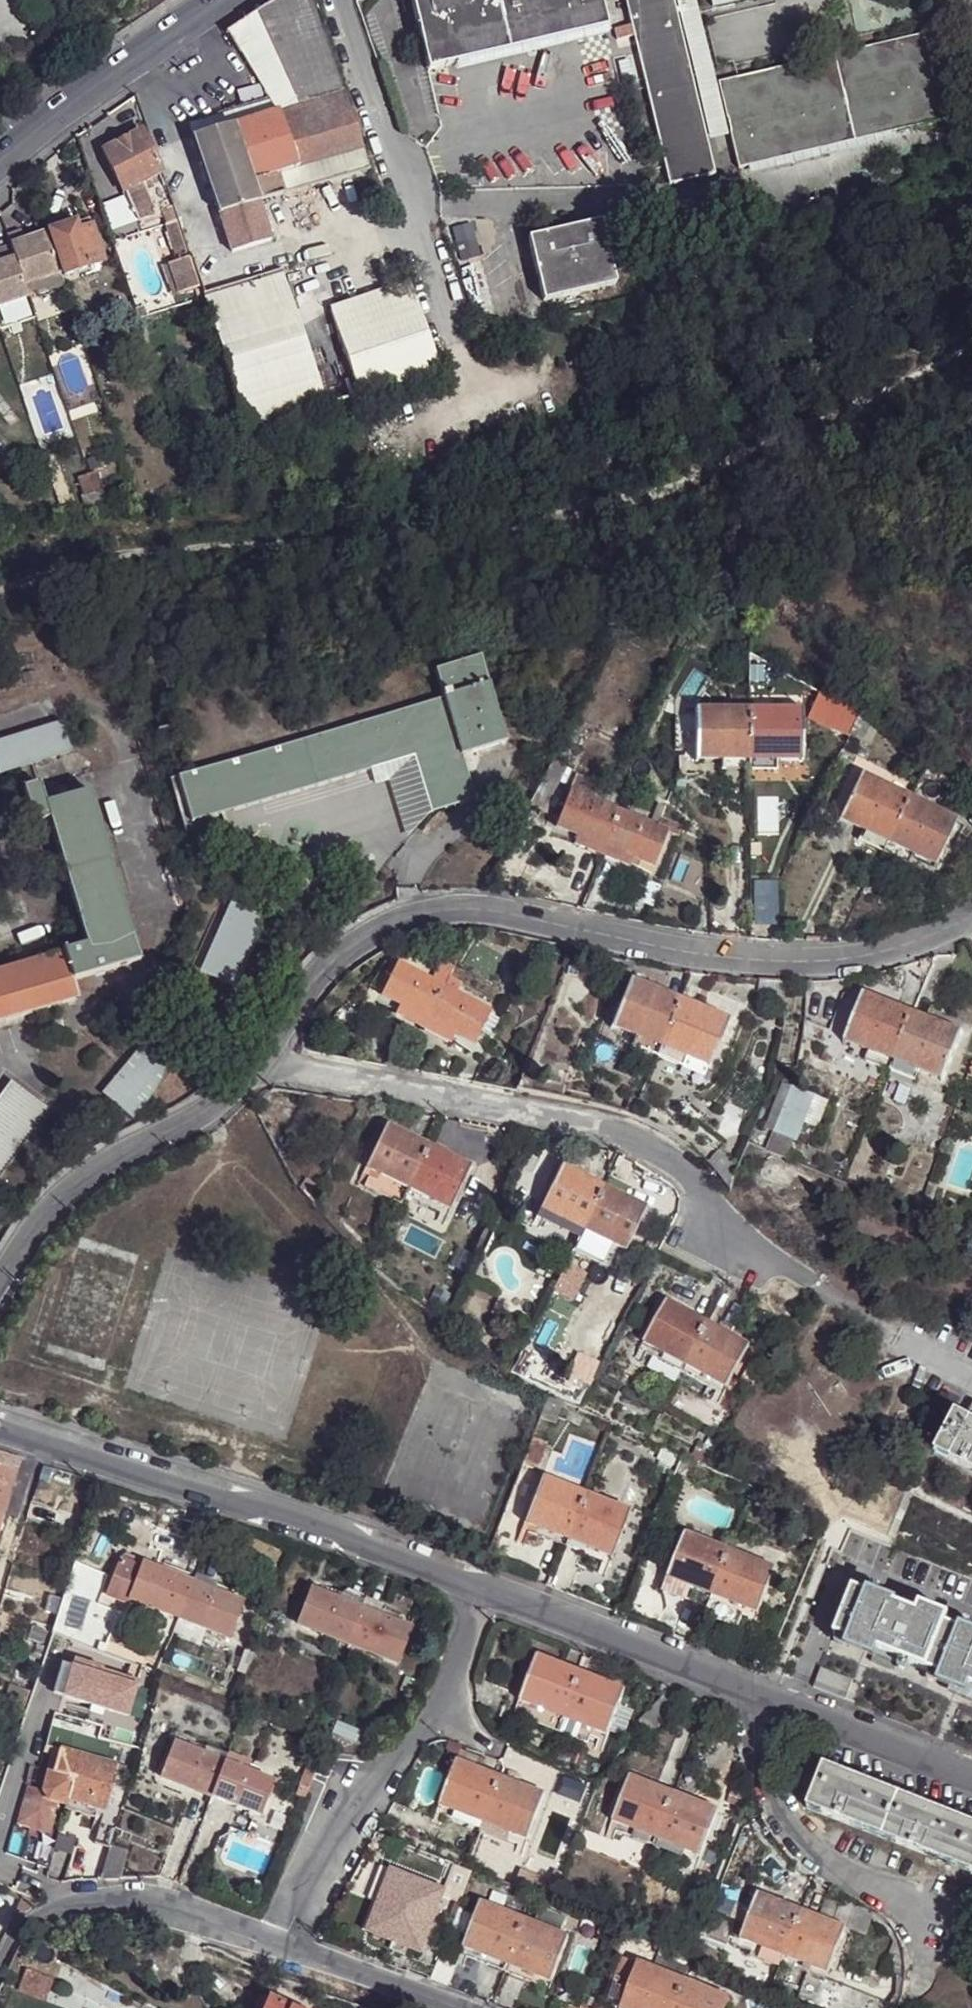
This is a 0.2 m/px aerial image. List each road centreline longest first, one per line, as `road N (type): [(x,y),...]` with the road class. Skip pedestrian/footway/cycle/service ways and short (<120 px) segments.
road 1 (residential): [(971,911),(906,941),(840,954),(692,947),(474,901),(388,915),(348,937),(304,984),(257,1061),(200,1109),(68,1192),(0,1281)]
road 2 (residential): [(483,1586),(971,1770)]
road 3 (residential): [(0,1429),(483,1586)]
road 4 (residential): [(483,1586),(438,1708),(406,1749),(351,1786),(275,1940)]
road 5 (residential): [(275,1940),(206,1914),(93,1896),(42,1906),(15,1931),(0,1963)]
road 6 (secondary): [(0,162),(70,100),(220,0)]
road 7 (residential): [(443,2007),(275,1940)]

